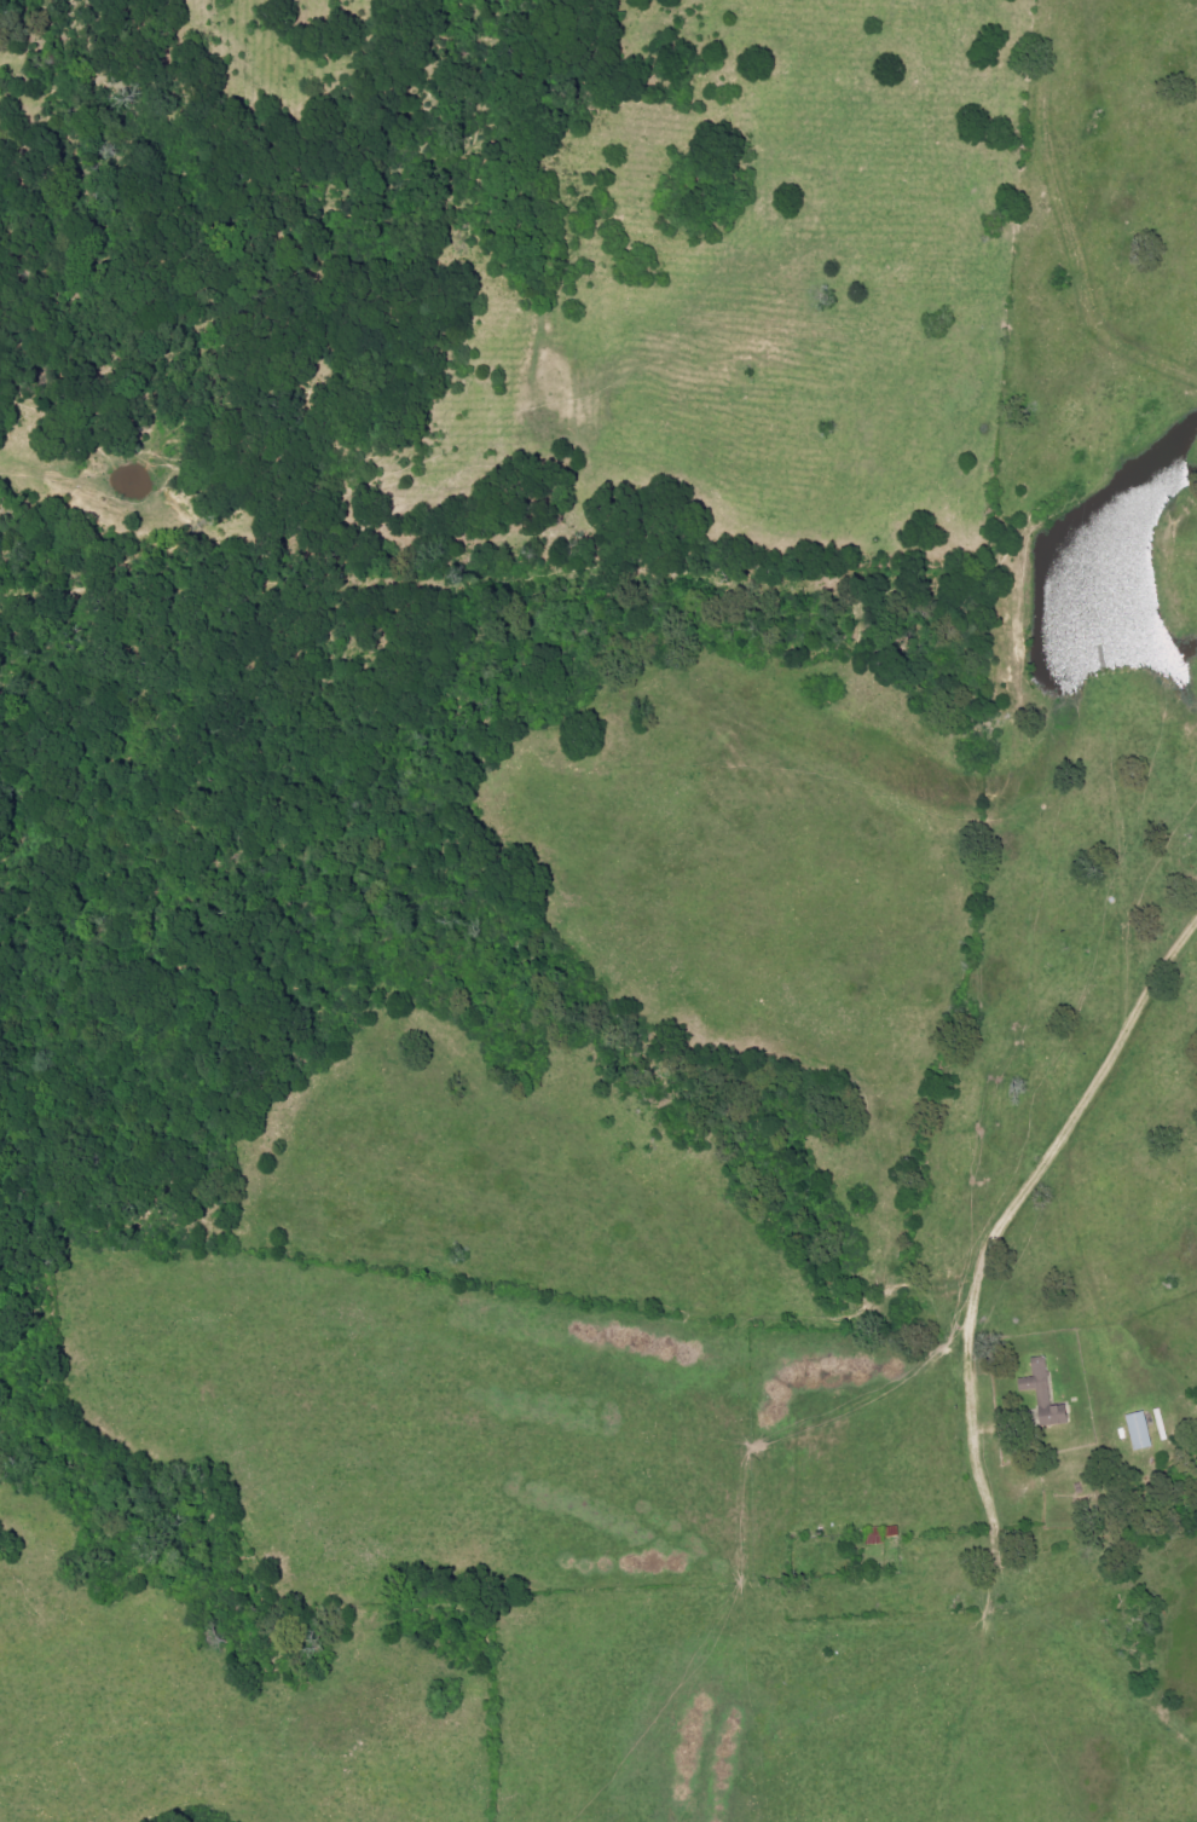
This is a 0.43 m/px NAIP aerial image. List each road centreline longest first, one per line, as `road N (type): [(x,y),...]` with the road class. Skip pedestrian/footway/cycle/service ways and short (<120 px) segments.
road 1 (residential): [(1196,1382),(1151,1388),(983,1468),(924,1461),(949,1340),(1086,1083),(1196,966)]
road 2 (residential): [(1196,278),(1098,206),(1068,140),(1068,0)]

